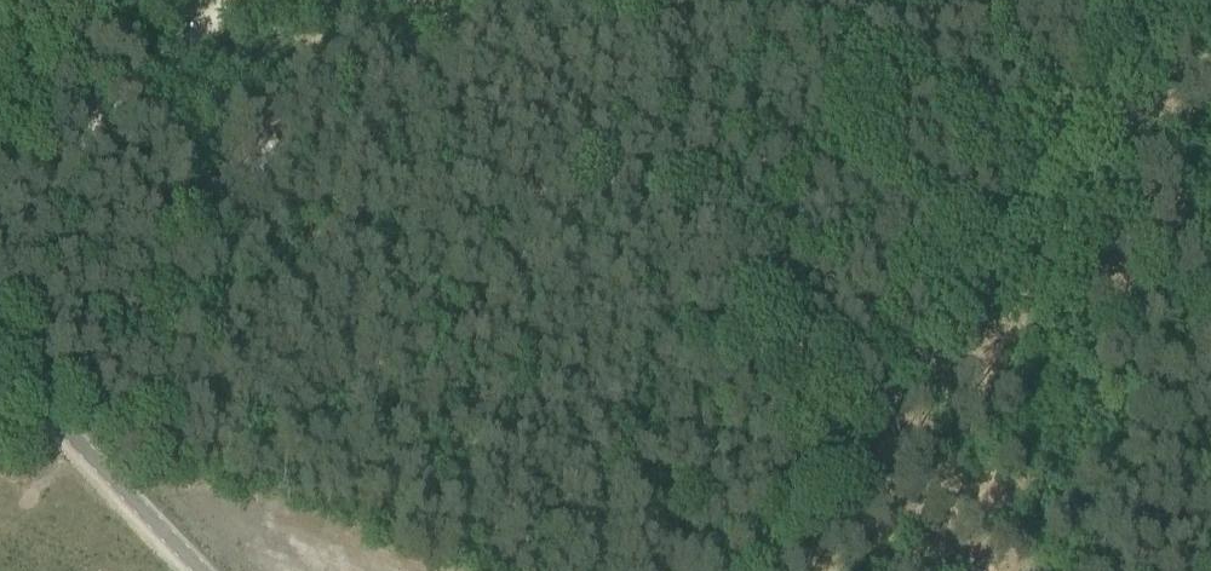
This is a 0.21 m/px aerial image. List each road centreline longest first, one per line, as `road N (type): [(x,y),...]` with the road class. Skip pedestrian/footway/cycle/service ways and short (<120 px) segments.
road 1 (track): [(758,570),(1185,0)]
road 2 (residential): [(204,570),(0,362)]
road 3 (track): [(836,467),(973,570)]
road 4 (track): [(1210,248),(1062,166)]

